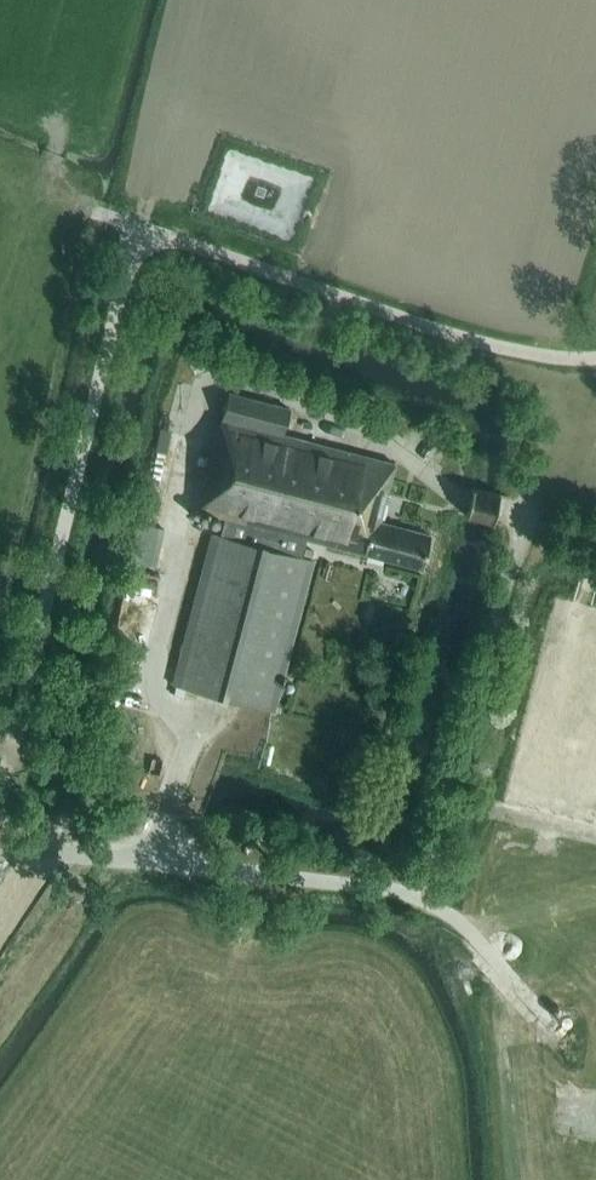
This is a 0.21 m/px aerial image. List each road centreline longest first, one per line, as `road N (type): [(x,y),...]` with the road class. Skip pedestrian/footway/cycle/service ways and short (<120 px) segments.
road 1 (track): [(10,753),(137,226)]
road 2 (track): [(92,209),(485,343),(595,358)]
road 3 (unclassified): [(0,844),(415,896)]
road 4 (track): [(183,543),(181,510),(211,377),(290,395),(391,447)]

